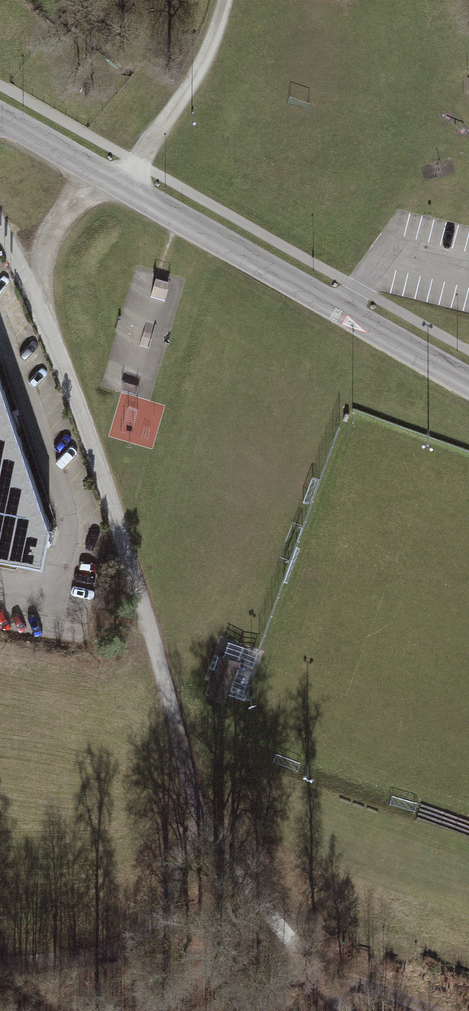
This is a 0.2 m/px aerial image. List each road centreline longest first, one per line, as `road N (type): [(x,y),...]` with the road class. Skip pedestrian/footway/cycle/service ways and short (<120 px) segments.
road 1 (track): [(0,231),(71,385),(198,803),(302,958)]
road 2 (tertiary): [(468,382),(0,119)]
road 3 (track): [(0,963),(162,941),(302,958)]
road 4 (track): [(302,958),(437,1010)]
road 5 (track): [(162,941),(184,893),(198,803)]

